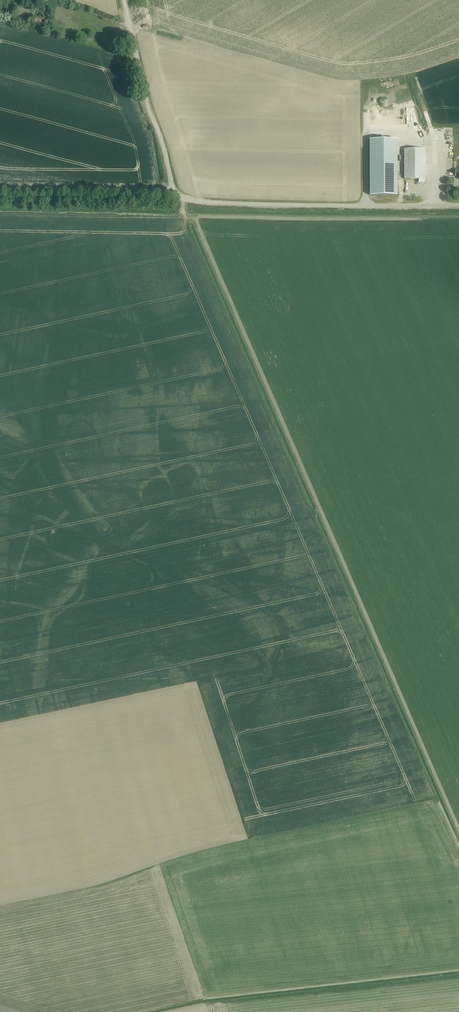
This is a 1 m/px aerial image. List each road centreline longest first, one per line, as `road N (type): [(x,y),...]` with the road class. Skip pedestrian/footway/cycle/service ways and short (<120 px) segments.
road 1 (unclassified): [(458,205),(240,203),(171,194)]
road 2 (unclassified): [(171,194),(124,0)]
road 3 (unclassified): [(0,192),(171,194)]
road 4 (track): [(156,866),(0,907)]

